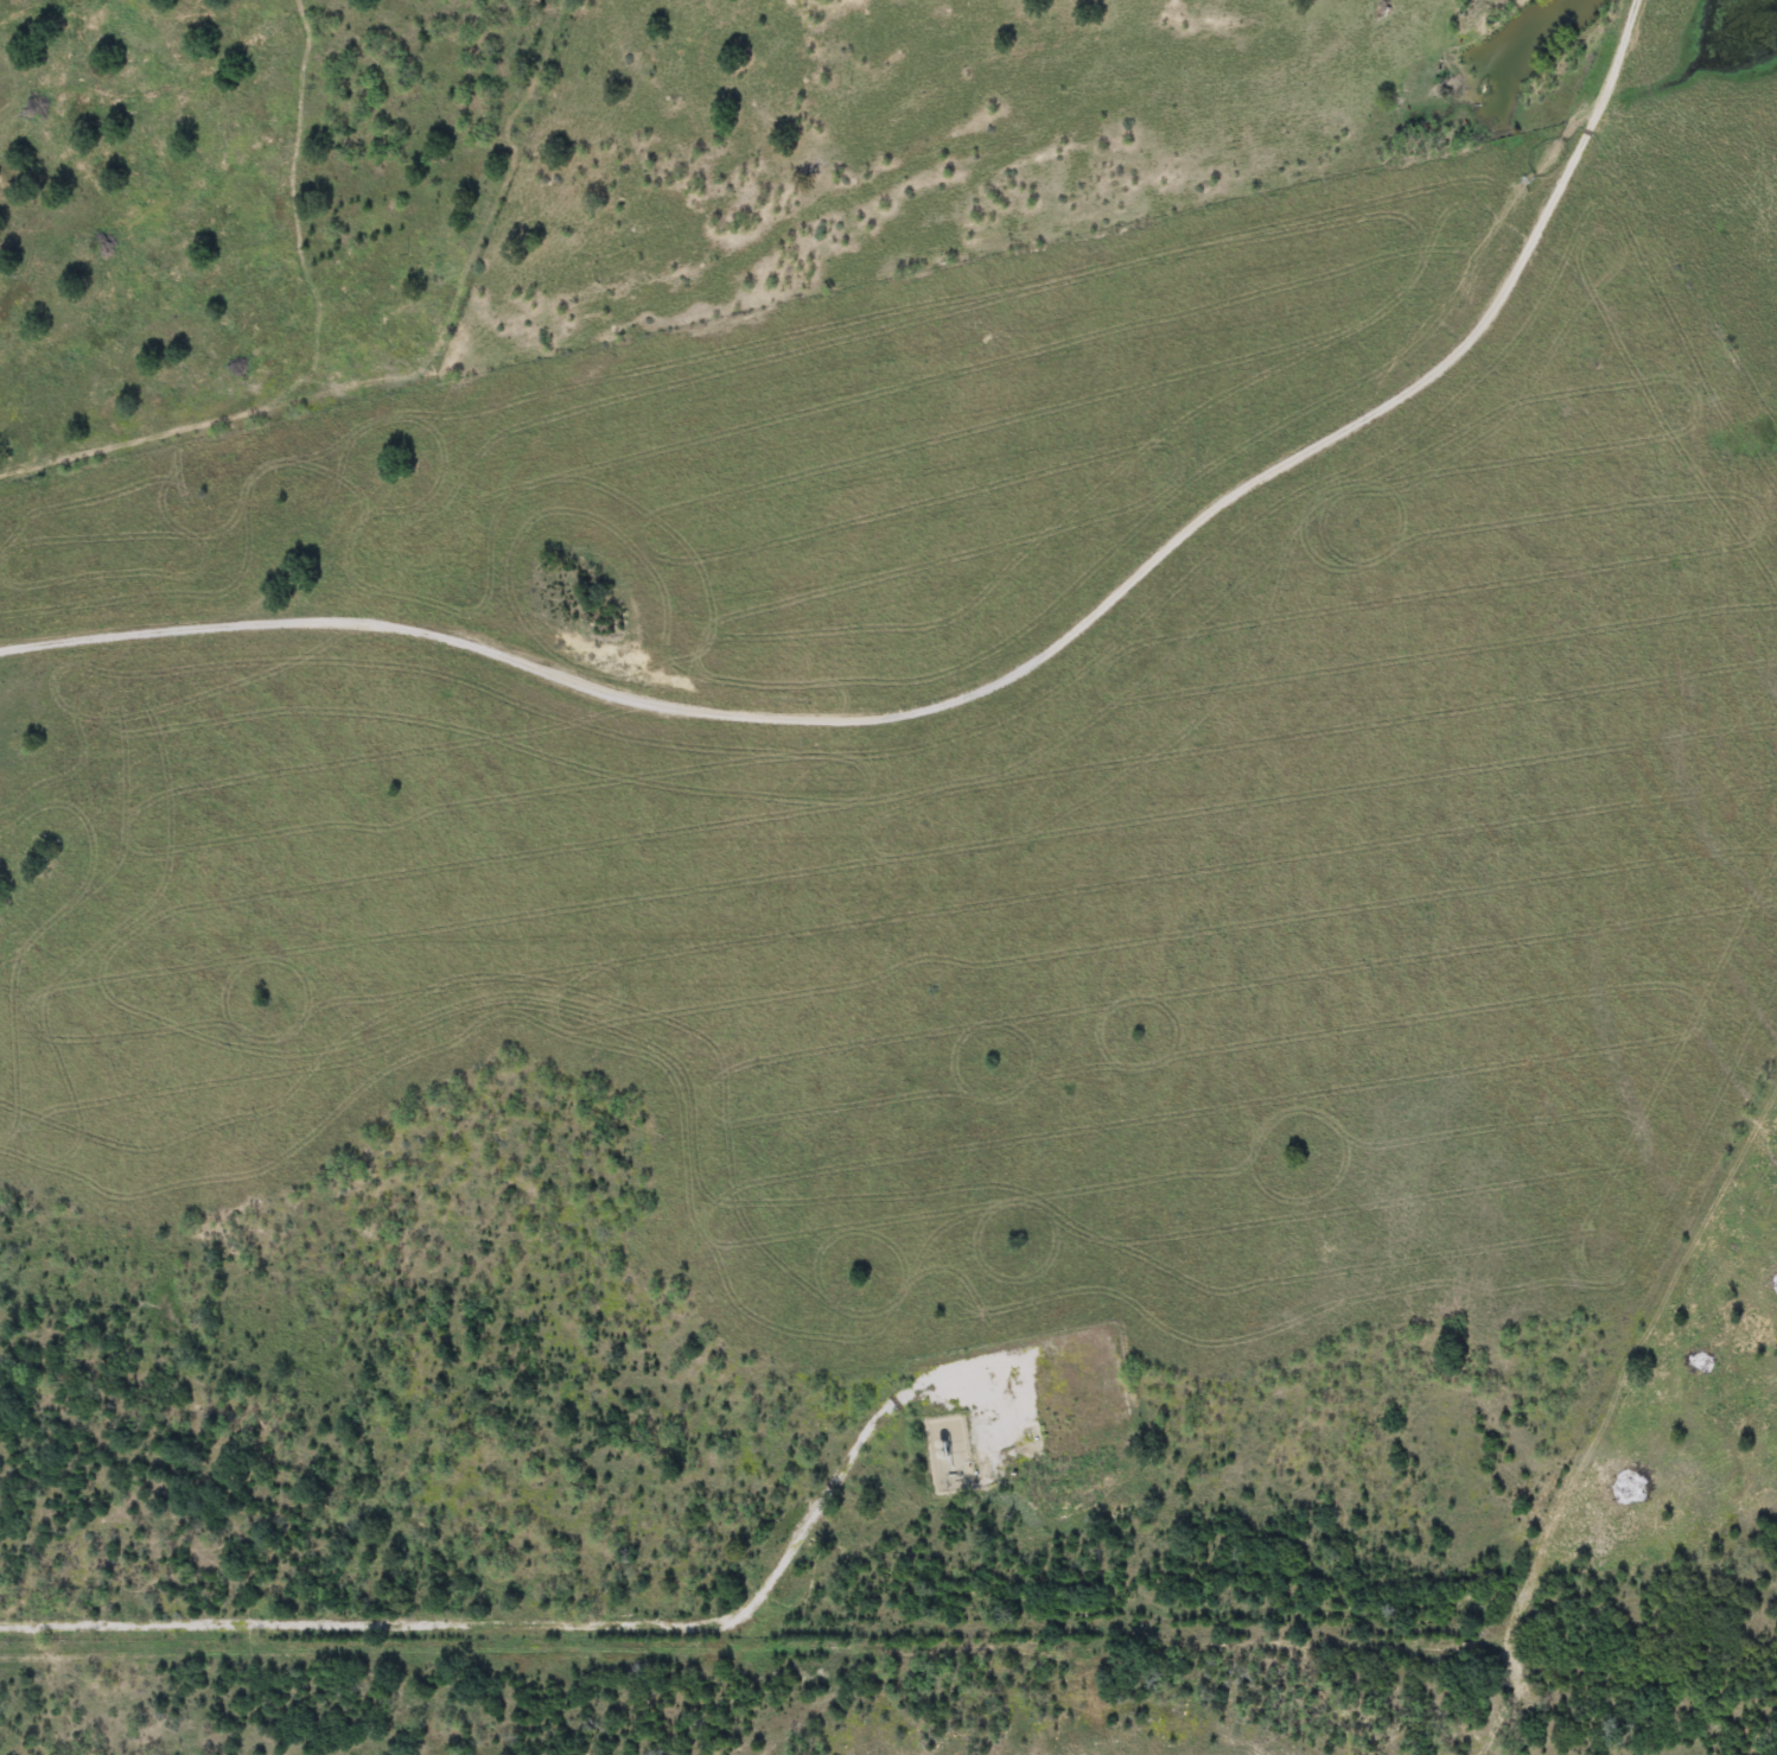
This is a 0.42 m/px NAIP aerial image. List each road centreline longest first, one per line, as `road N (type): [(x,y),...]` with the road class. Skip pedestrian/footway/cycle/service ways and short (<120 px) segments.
road 1 (residential): [(0,647),(199,622),(345,618),(477,638),(582,680),(690,704),(899,707),(993,678),(1066,632),(1208,508),(1383,405),(1470,332),(1531,240),(1619,57),(1635,0)]

